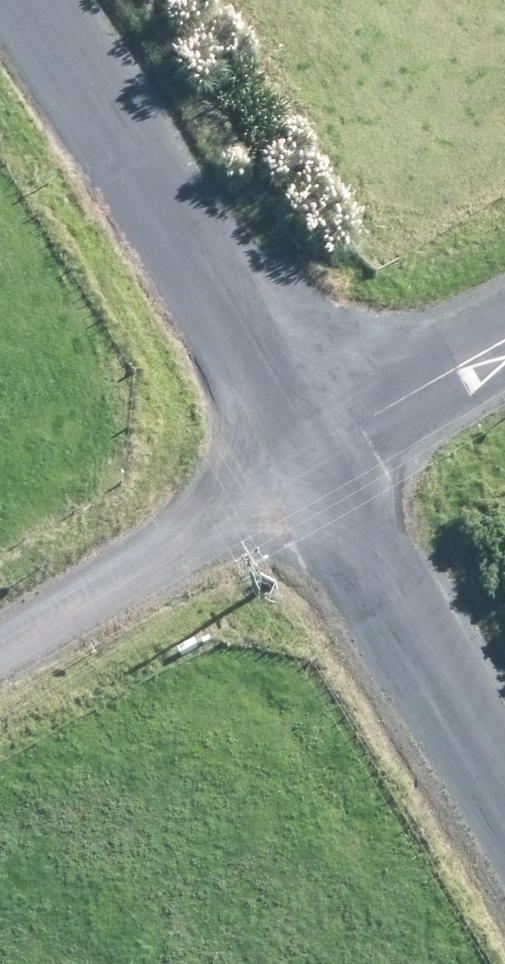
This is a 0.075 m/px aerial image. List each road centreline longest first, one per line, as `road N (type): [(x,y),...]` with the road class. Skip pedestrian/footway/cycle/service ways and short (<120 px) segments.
road 1 (unclassified): [(302,461),(23,0)]
road 2 (unclassified): [(504,808),(302,461)]
road 3 (unclassified): [(0,652),(212,527),(302,461)]
road 4 (unclassified): [(302,461),(504,334)]

